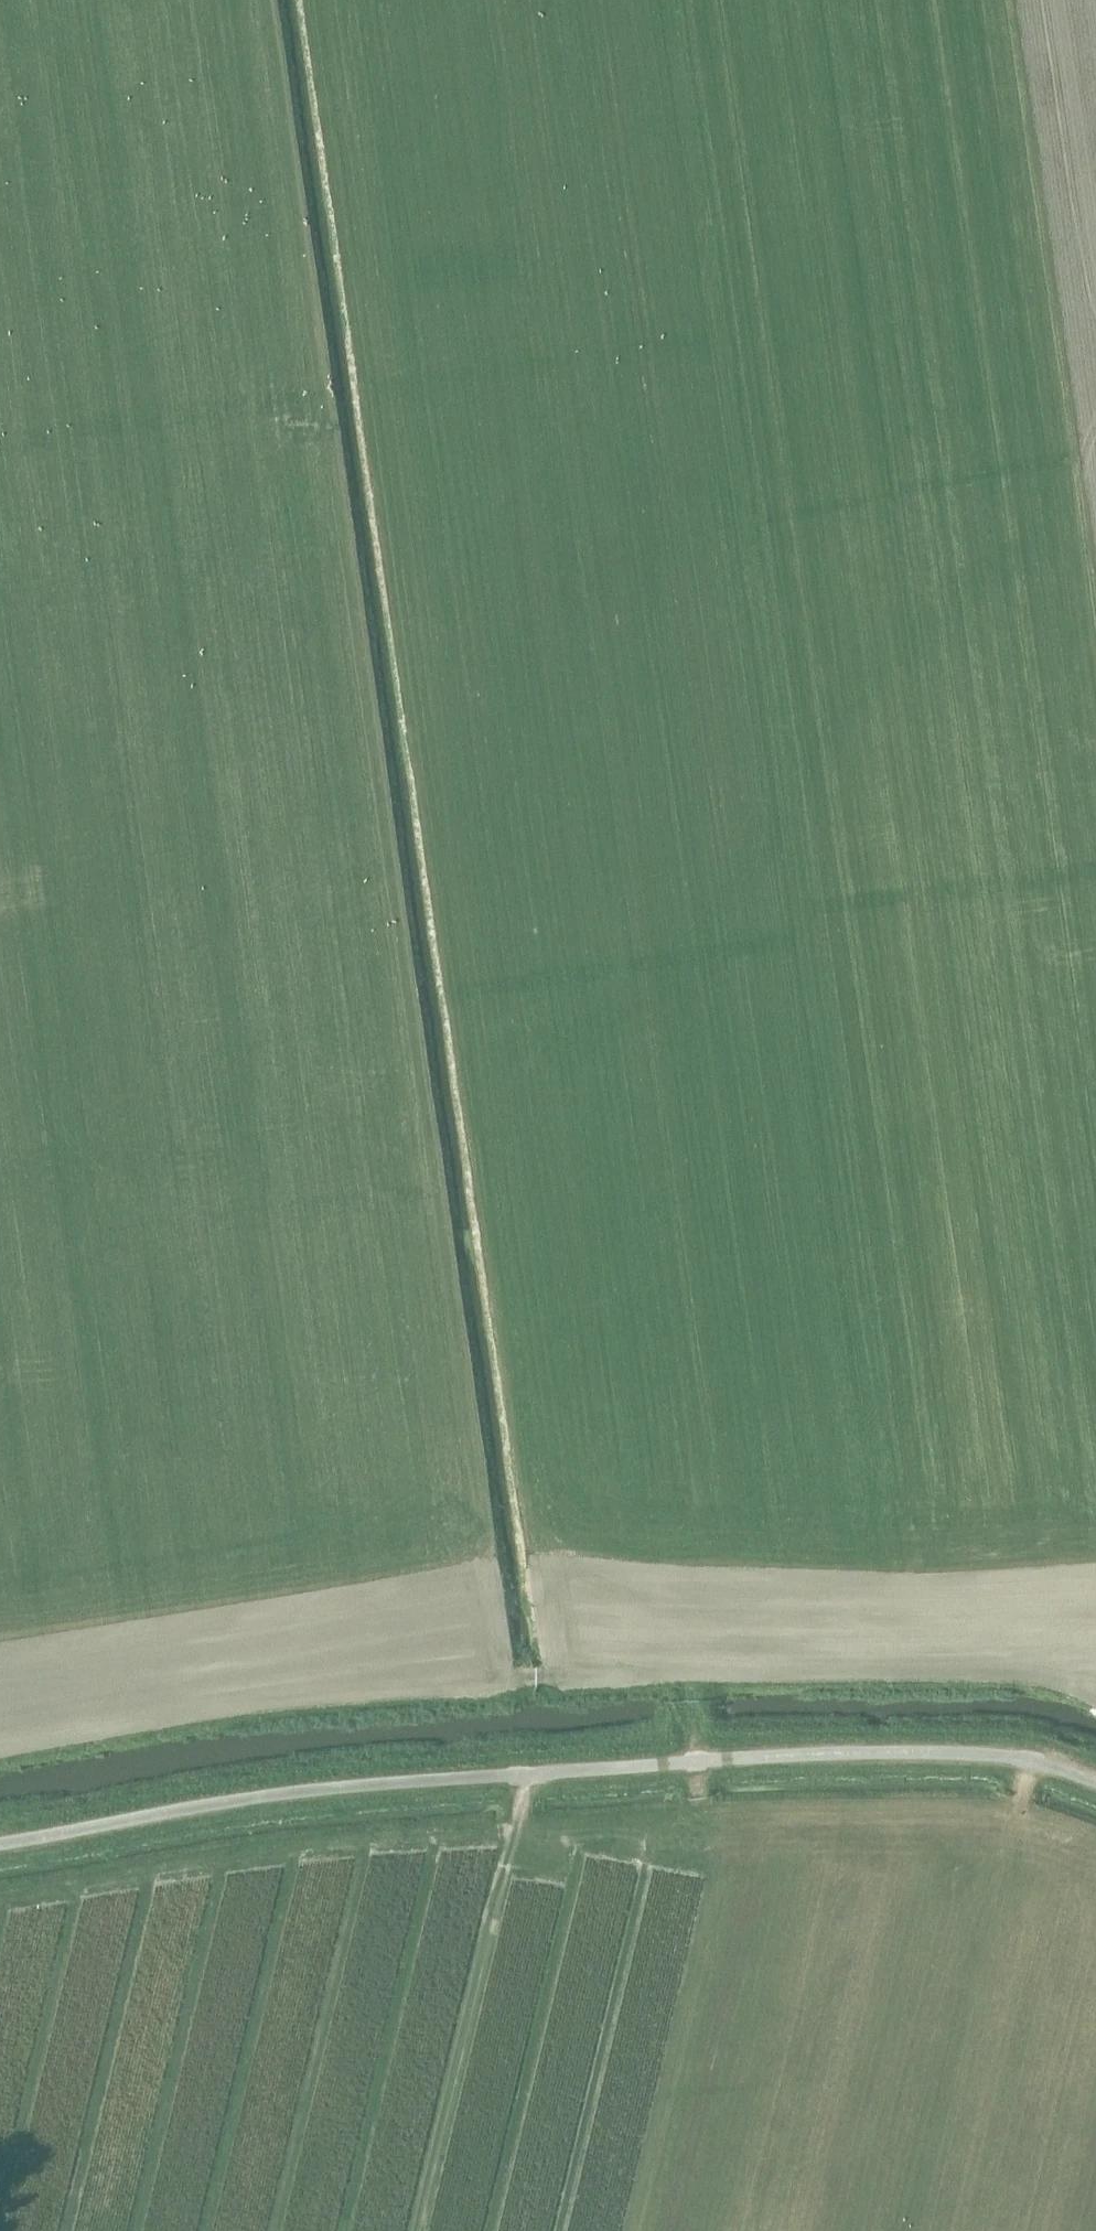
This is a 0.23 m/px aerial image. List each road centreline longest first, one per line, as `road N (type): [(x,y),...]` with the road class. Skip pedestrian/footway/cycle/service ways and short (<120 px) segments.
road 1 (unclassified): [(0,1845),(343,1787),(712,1761),(988,1755),(1095,1784)]

